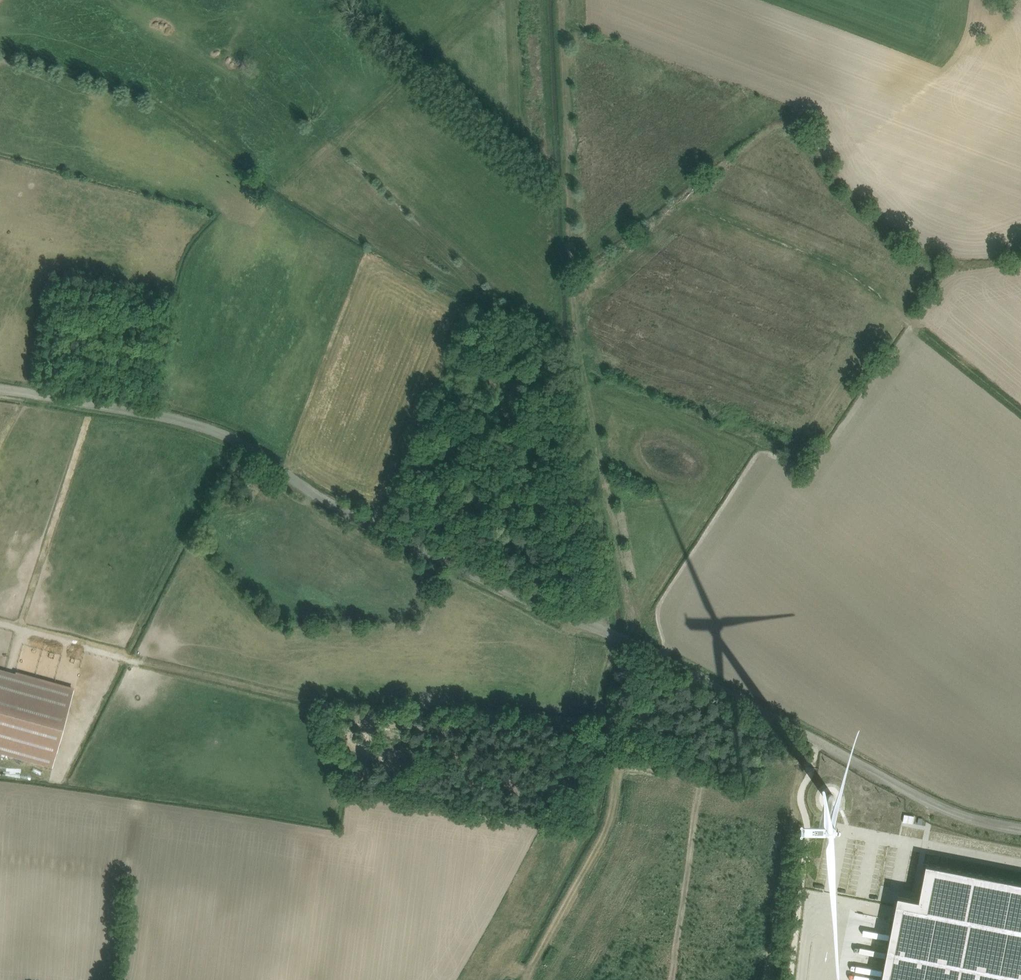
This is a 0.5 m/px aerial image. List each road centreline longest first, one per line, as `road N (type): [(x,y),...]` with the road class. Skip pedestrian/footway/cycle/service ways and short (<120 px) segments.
road 1 (track): [(629,644),(587,631),(326,503),(210,433),(0,392)]
road 2 (track): [(564,0),(572,289),(628,594),(629,644)]
road 3 (track): [(765,979),(794,766),(810,739)]
road 4 (track): [(810,739),(779,979)]
road 5 (track): [(1020,829),(963,816),(810,739)]
road 6 (track): [(810,739),(629,644)]

